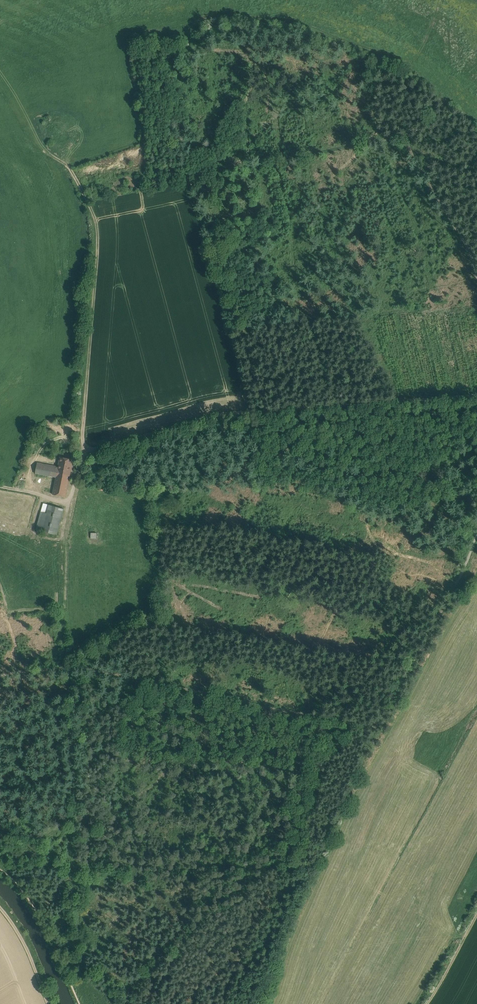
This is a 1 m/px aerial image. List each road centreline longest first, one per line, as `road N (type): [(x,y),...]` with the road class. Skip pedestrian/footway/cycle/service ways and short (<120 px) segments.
road 1 (track): [(0,484),(70,500),(84,457),(151,432),(223,415),(476,384)]

